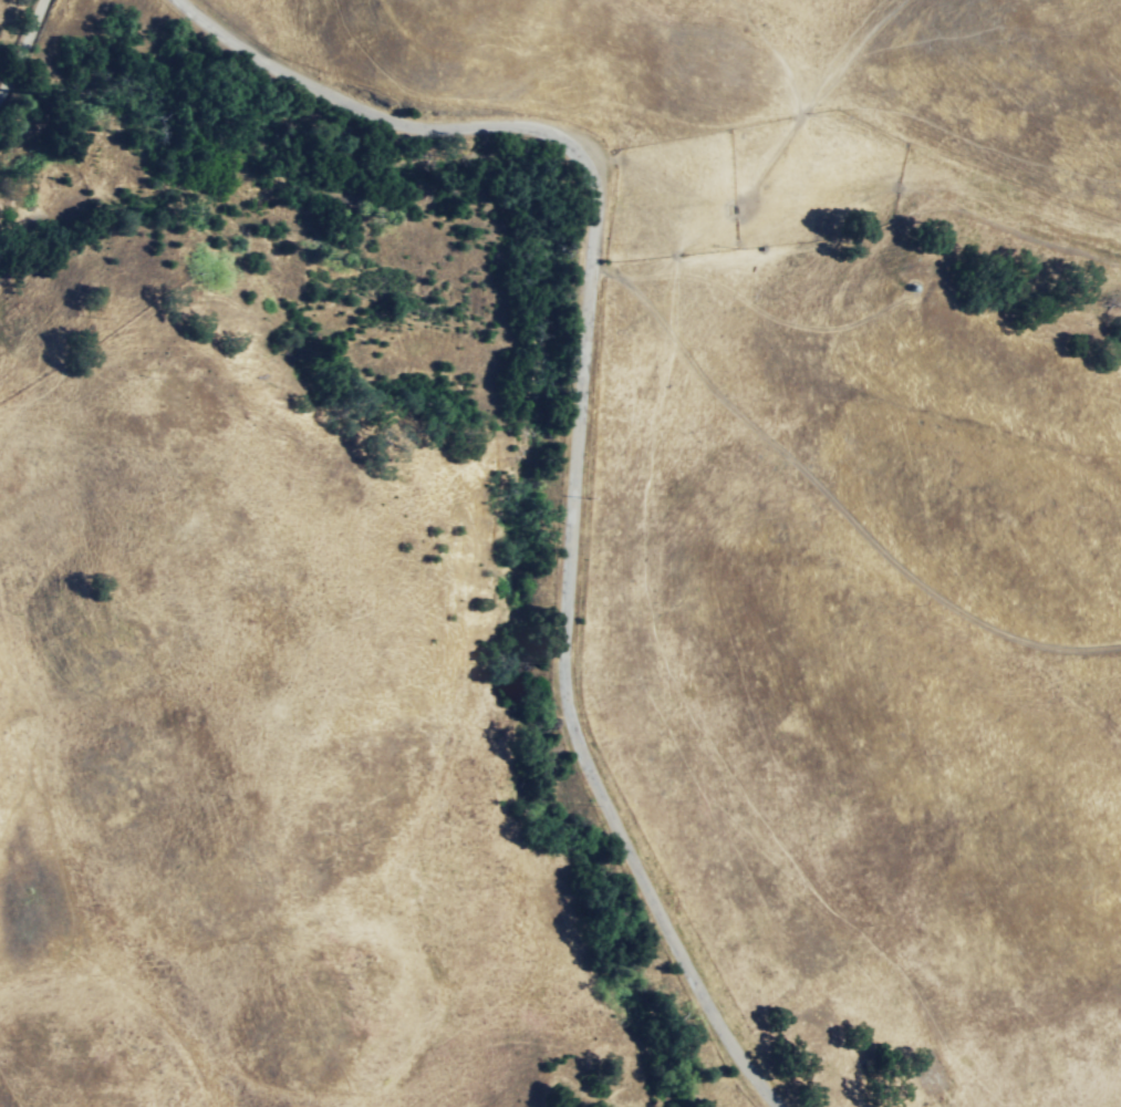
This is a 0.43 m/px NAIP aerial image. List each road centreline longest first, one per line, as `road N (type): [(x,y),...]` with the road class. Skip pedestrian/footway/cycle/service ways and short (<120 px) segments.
road 1 (residential): [(787,1106),(729,1031),(565,714),(560,669),(591,197),(587,164),(574,148),(532,128),(416,131),(344,106),(270,71),(167,0)]

